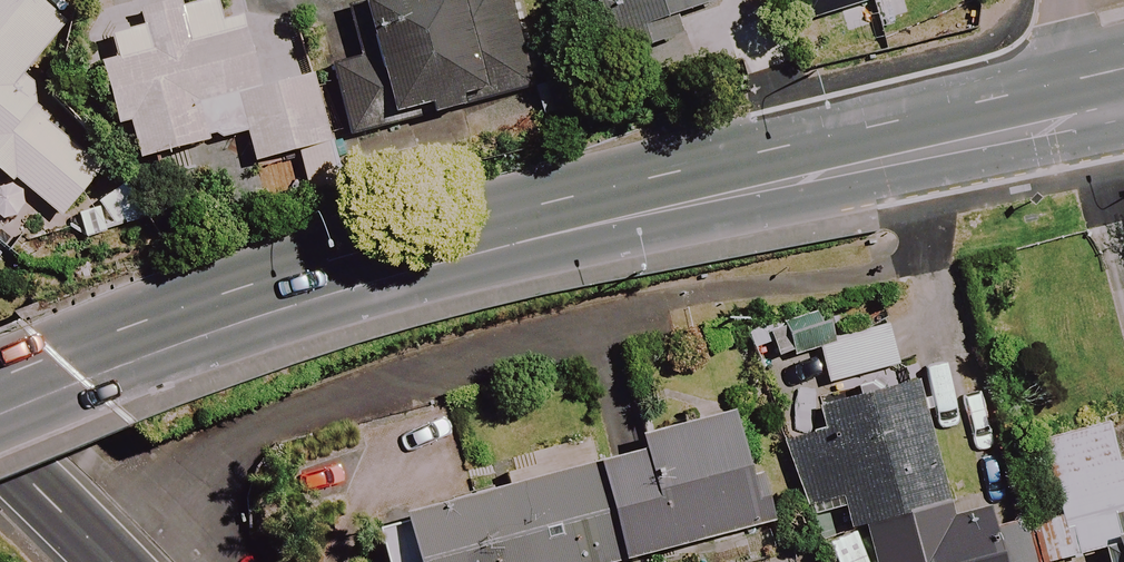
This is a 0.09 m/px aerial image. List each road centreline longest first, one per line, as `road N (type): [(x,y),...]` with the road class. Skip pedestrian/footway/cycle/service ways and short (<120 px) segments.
road 1 (secondary): [(1123,111),(349,286),(0,411)]
road 2 (tertiary): [(114,561),(0,448)]

